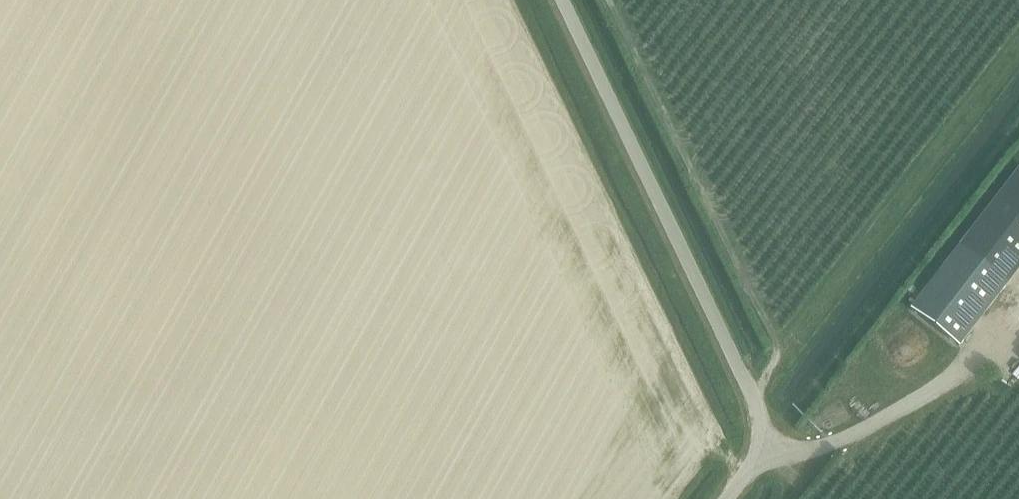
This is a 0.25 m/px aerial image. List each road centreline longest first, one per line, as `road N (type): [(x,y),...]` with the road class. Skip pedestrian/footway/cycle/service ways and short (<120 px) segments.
road 1 (unclassified): [(727,498),(758,458),(762,418),(560,0)]

